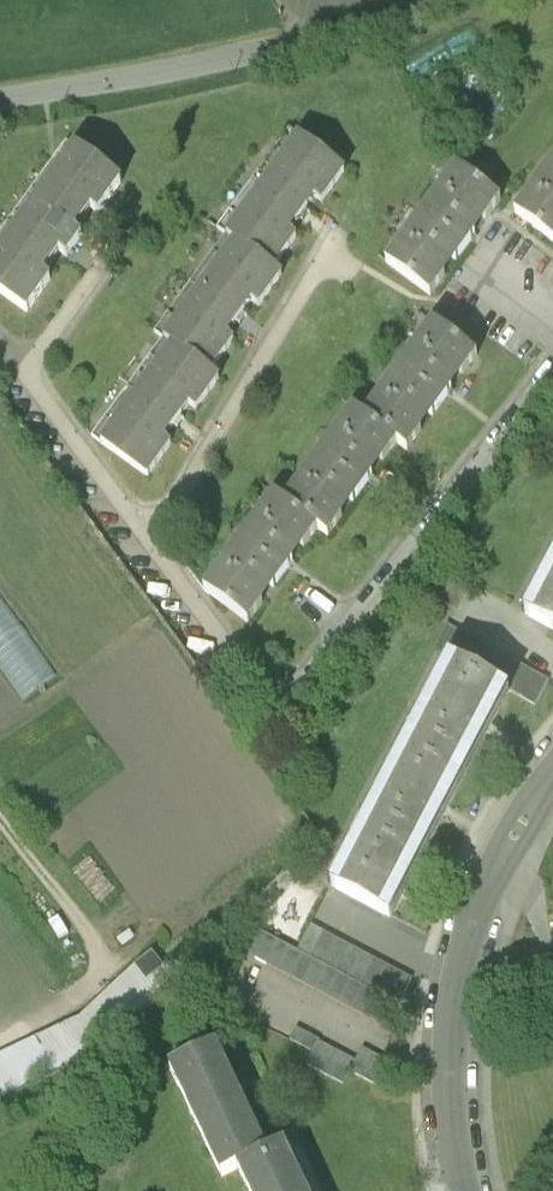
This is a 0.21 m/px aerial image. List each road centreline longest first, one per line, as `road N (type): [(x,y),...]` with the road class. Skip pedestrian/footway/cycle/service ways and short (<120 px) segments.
road 1 (residential): [(552,376),(305,670),(281,678),(259,671),(151,536)]
road 2 (residential): [(467,1190),(452,1096),(464,968),(489,881),(552,779)]
road 3 (unclassified): [(402,0),(230,55),(0,97)]
road 4 (residential): [(151,536),(334,249)]
road 5 (residential): [(151,536),(24,368),(101,270)]
road 6 (track): [(0,810),(101,947)]

